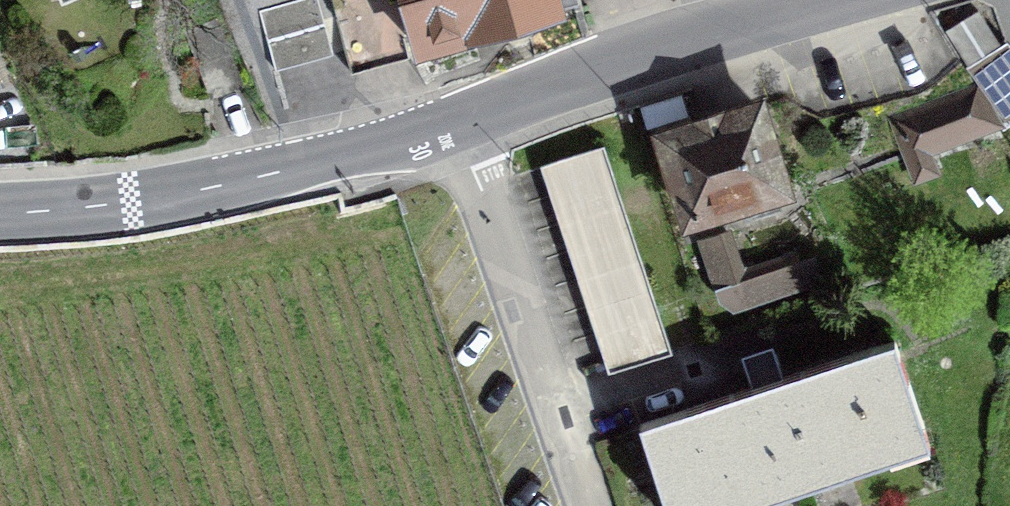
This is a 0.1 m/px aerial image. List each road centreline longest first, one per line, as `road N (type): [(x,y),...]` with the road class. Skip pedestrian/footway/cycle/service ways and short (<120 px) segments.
road 1 (tertiary): [(456,132),(146,198),(0,208)]
road 2 (tertiary): [(831,0),(691,40),(456,132)]
road 3 (residential): [(456,132),(585,505)]

